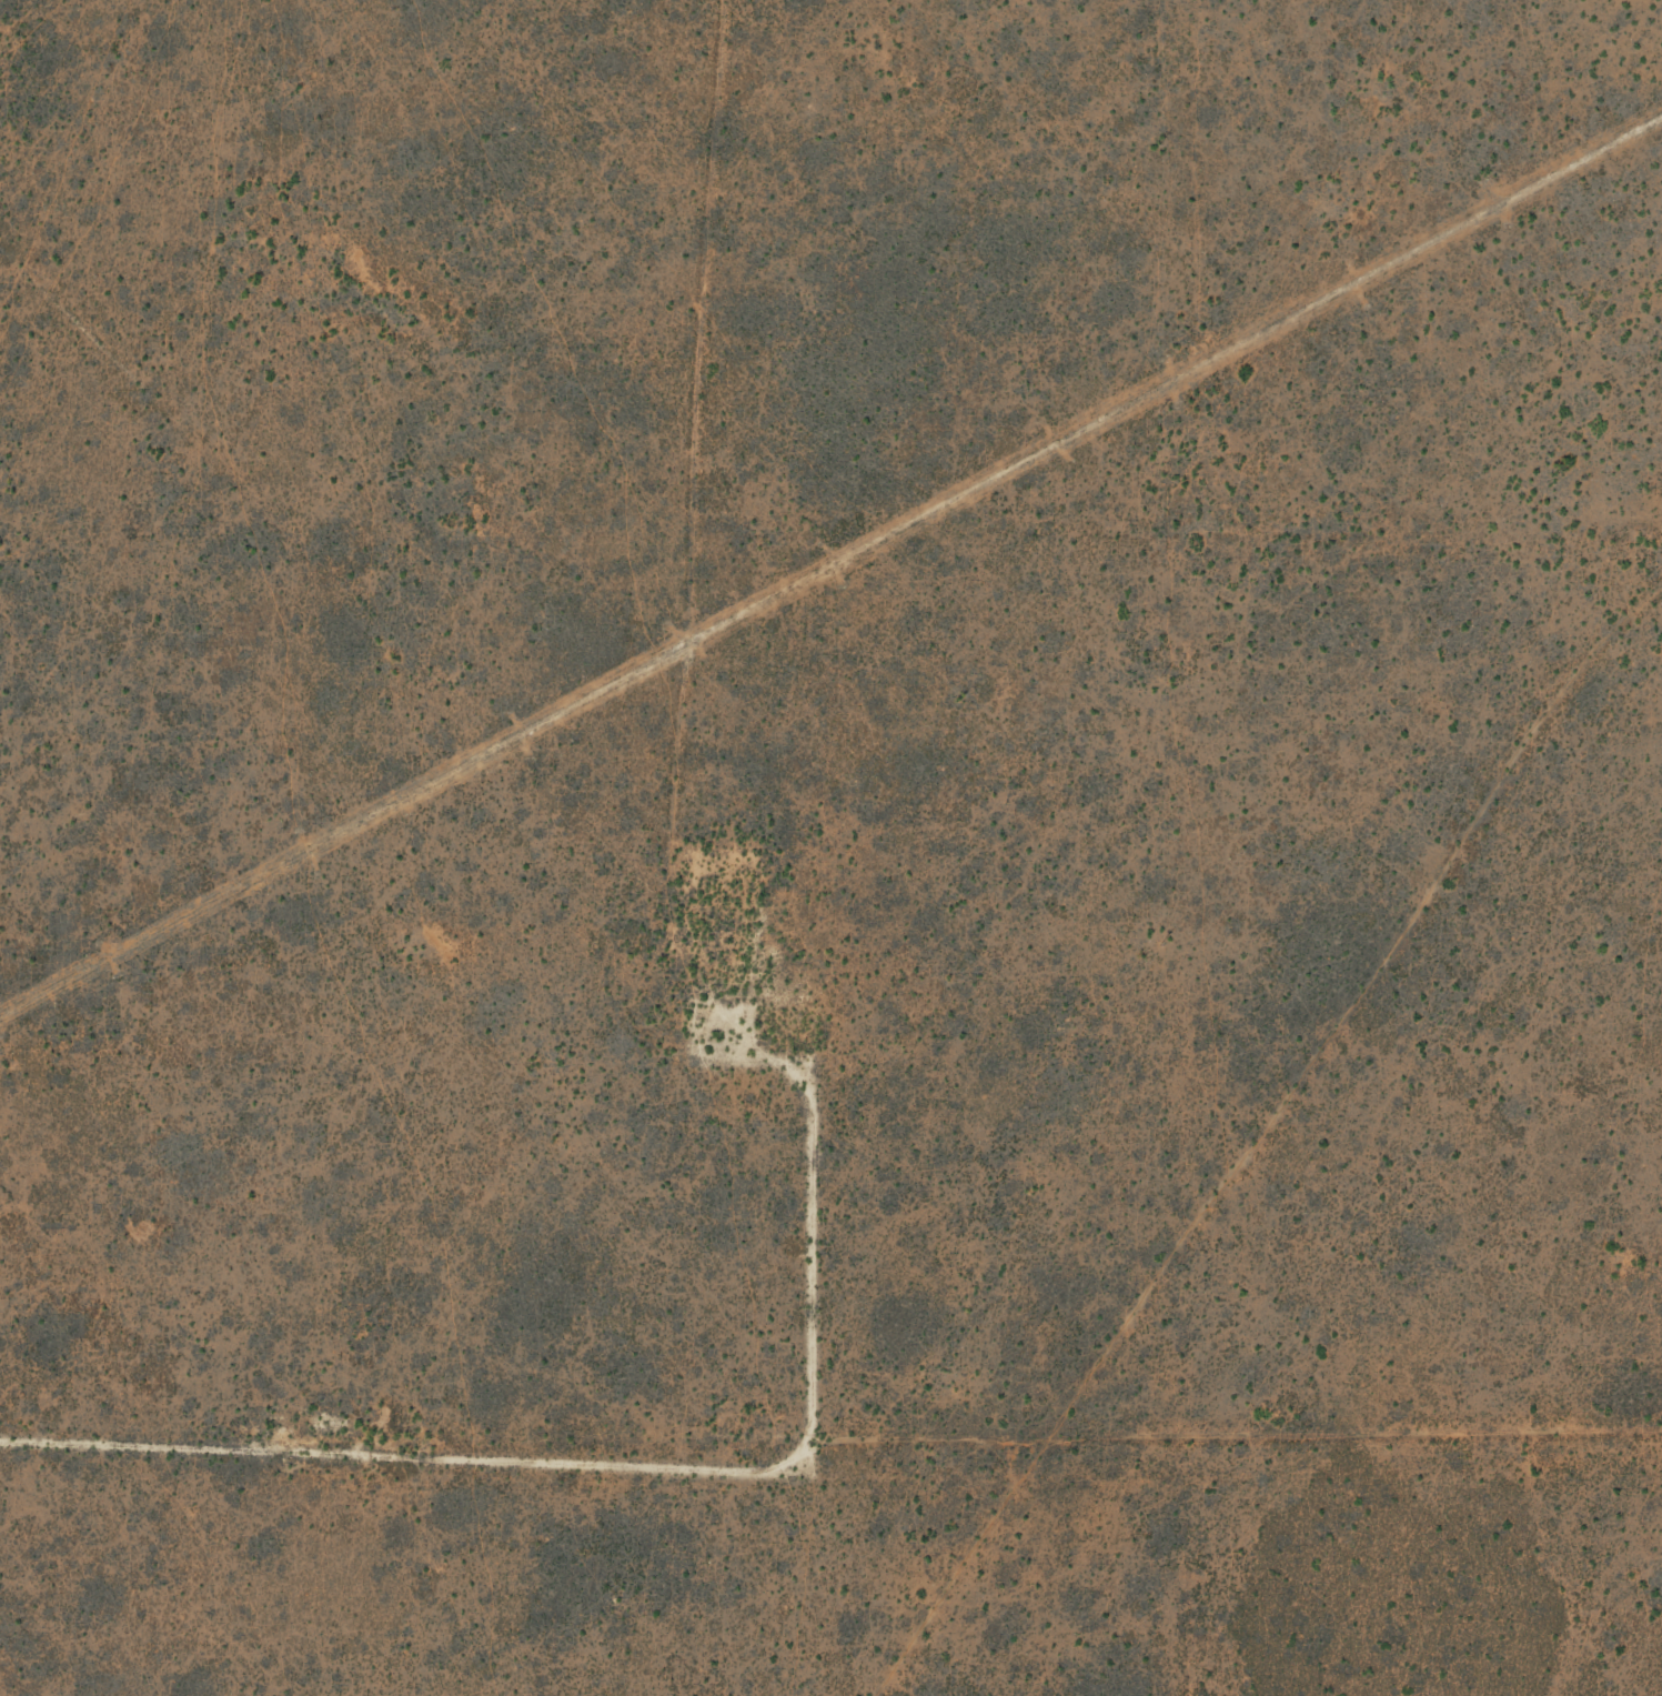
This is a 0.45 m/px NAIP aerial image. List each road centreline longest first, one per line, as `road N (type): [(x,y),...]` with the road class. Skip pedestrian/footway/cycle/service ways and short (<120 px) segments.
road 1 (track): [(0,1425),(766,1463),(833,1406),(822,1107),(682,926),(682,695),(704,509),(737,0)]
road 2 (track): [(900,1695),(948,1637),(1035,1453),(766,1463)]

